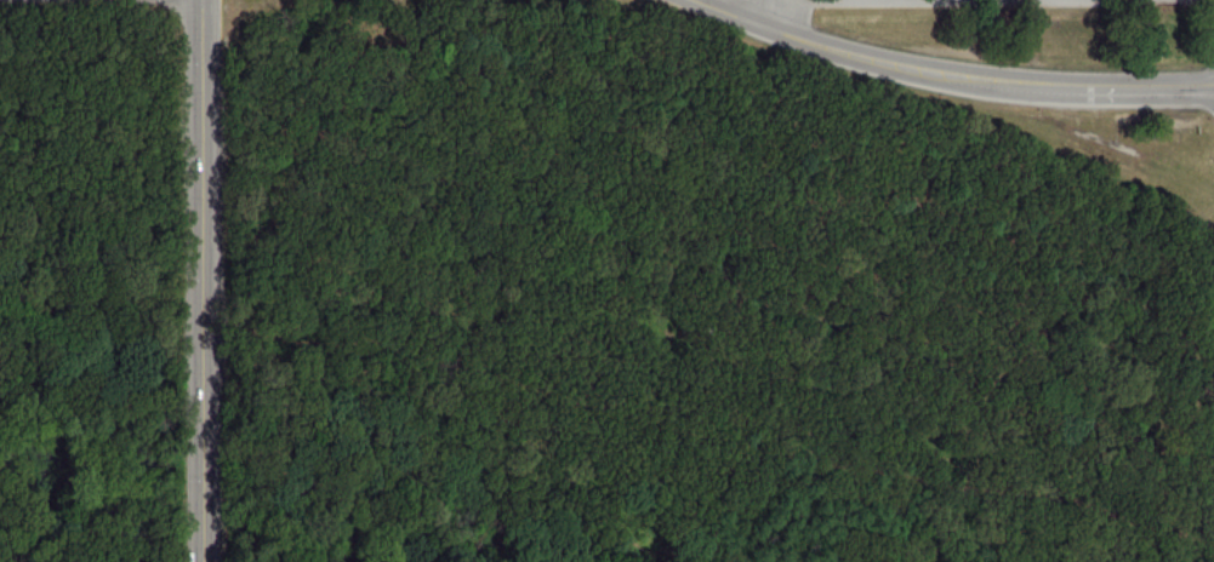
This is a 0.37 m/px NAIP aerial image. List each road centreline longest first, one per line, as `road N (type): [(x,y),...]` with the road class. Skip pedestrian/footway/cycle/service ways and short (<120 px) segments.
road 1 (tertiary): [(201,0),(201,561)]
road 2 (tertiary): [(1213,86),(980,82),(810,44),(697,0)]

